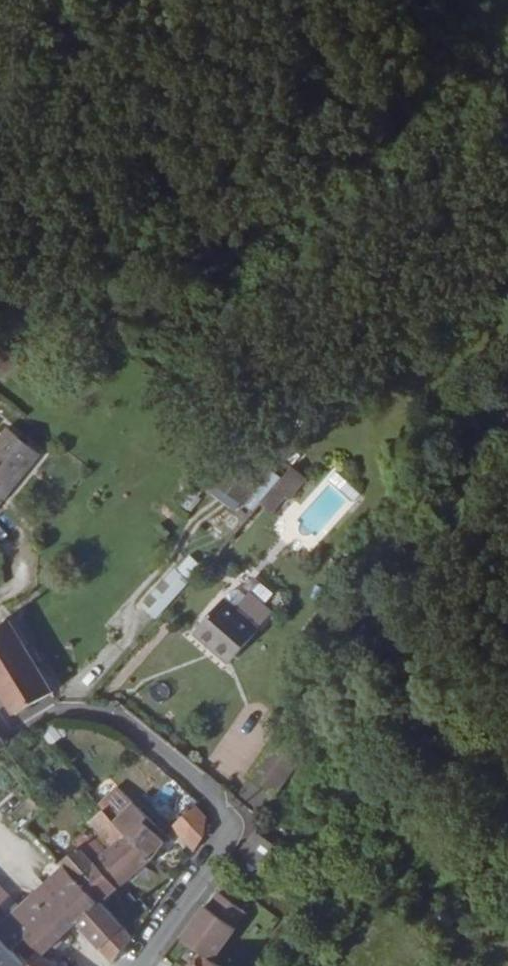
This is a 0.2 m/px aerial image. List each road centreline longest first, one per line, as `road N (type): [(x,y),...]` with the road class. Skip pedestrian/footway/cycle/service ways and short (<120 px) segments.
road 1 (residential): [(138,965),(221,851),(226,826),(217,804),(122,721),(76,711),(16,729)]

